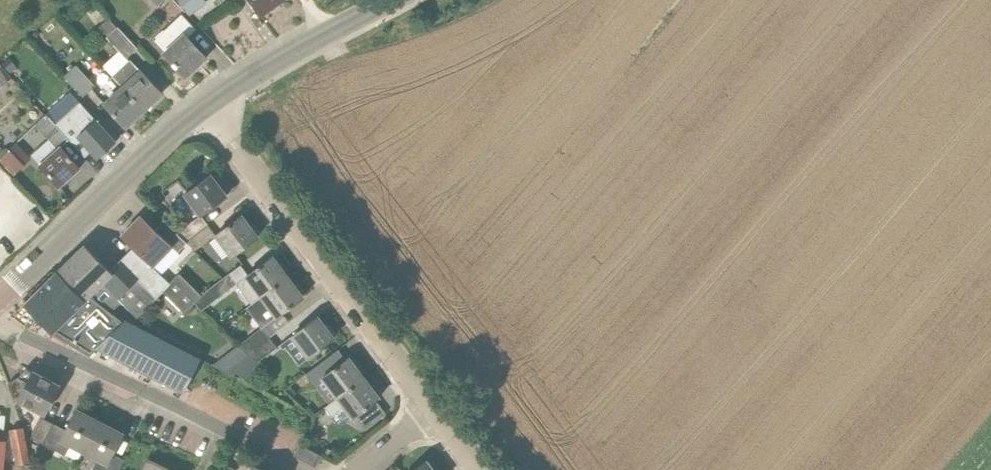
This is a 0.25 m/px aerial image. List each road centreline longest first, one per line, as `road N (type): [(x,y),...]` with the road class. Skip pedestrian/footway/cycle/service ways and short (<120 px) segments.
road 1 (residential): [(435,409),(208,105)]
road 2 (unclassified): [(0,323),(297,469)]
road 3 (tertiary): [(0,295),(208,105)]
road 4 (tertiary): [(208,105),(389,0)]

